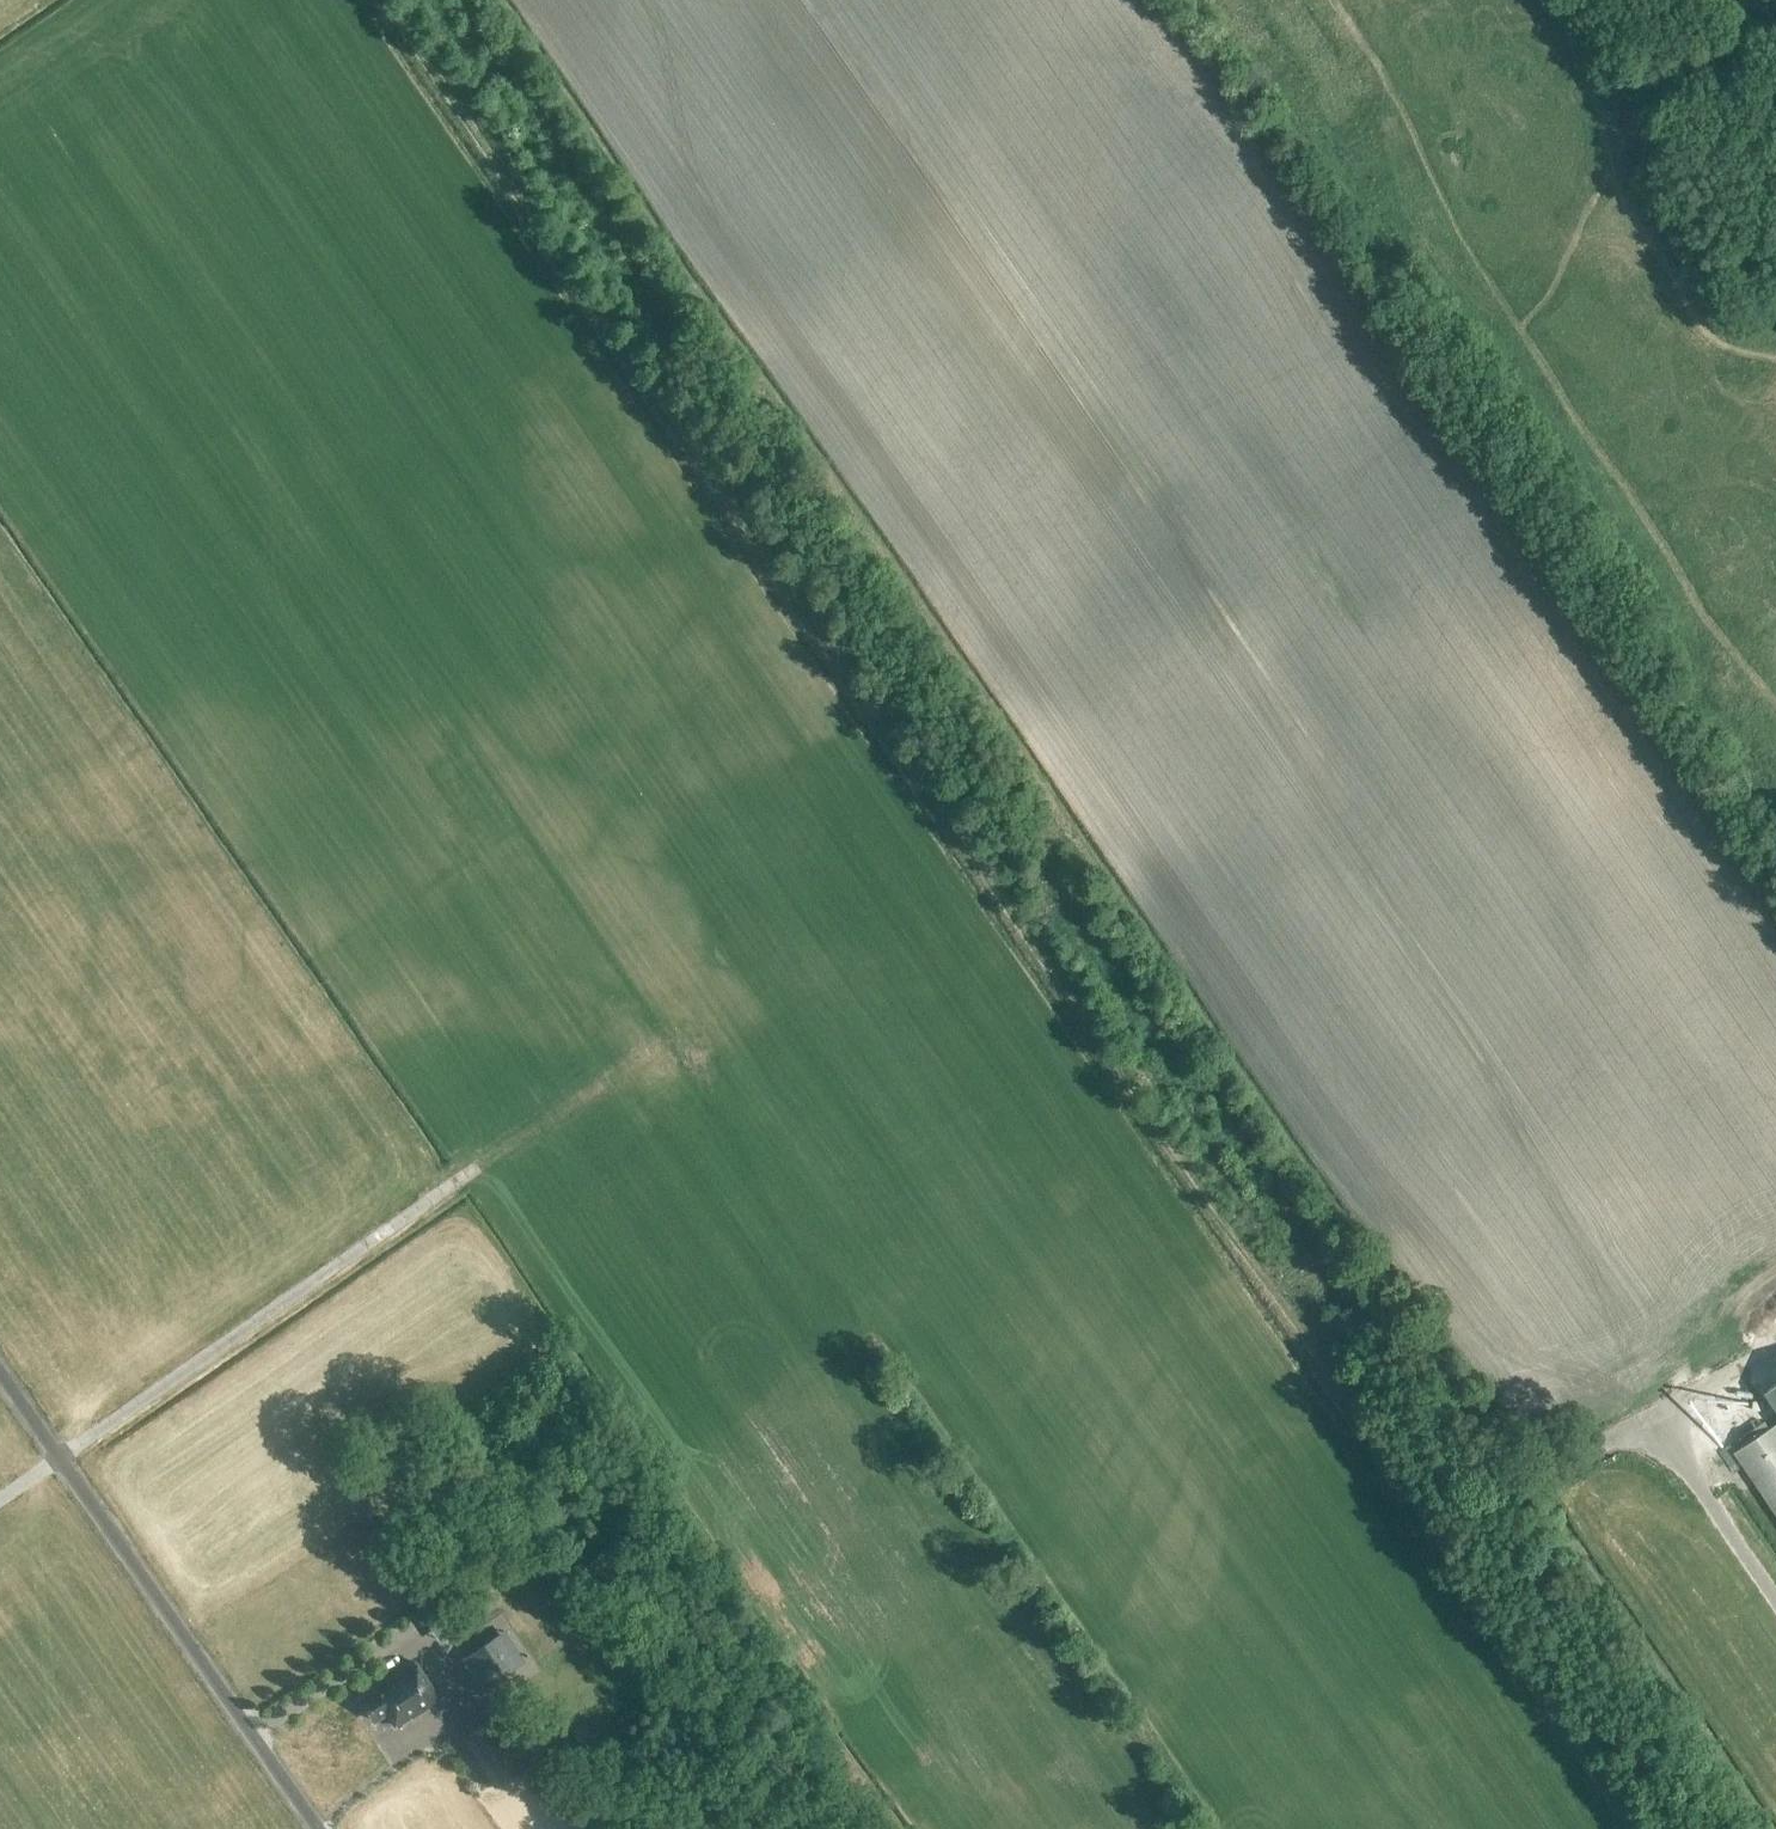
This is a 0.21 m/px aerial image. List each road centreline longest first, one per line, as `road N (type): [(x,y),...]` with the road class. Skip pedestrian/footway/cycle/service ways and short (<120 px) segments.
road 1 (track): [(1357,0),(1375,59),(1469,251),(1775,710)]
road 2 (unclassified): [(323,1828),(0,1373)]
road 3 (track): [(58,1460),(477,1165)]

